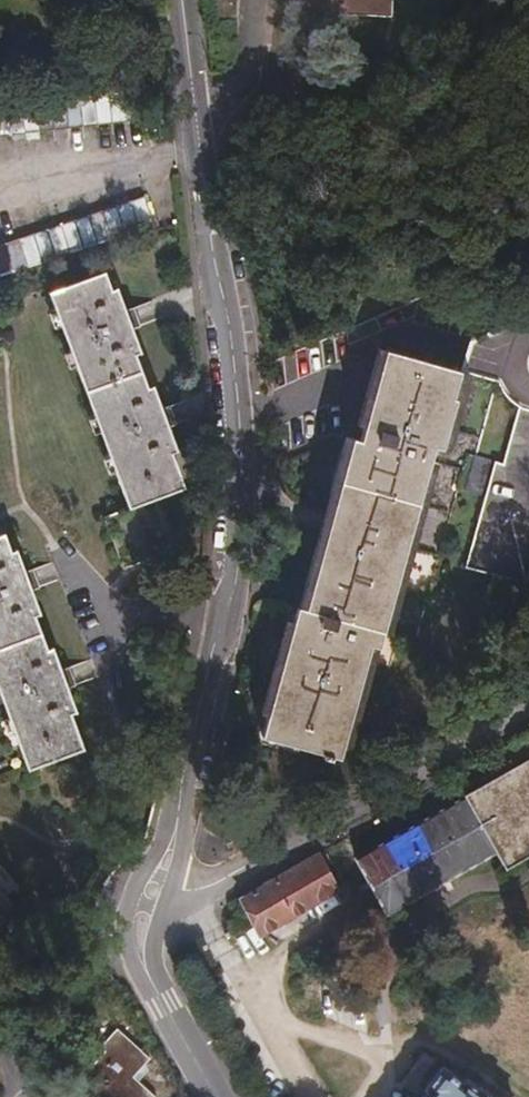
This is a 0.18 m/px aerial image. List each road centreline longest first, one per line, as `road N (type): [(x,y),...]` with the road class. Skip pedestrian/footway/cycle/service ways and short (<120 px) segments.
road 1 (tertiary): [(177,824),(223,586),(228,469),(185,0)]
road 2 (unclassified): [(178,897),(528,703)]

